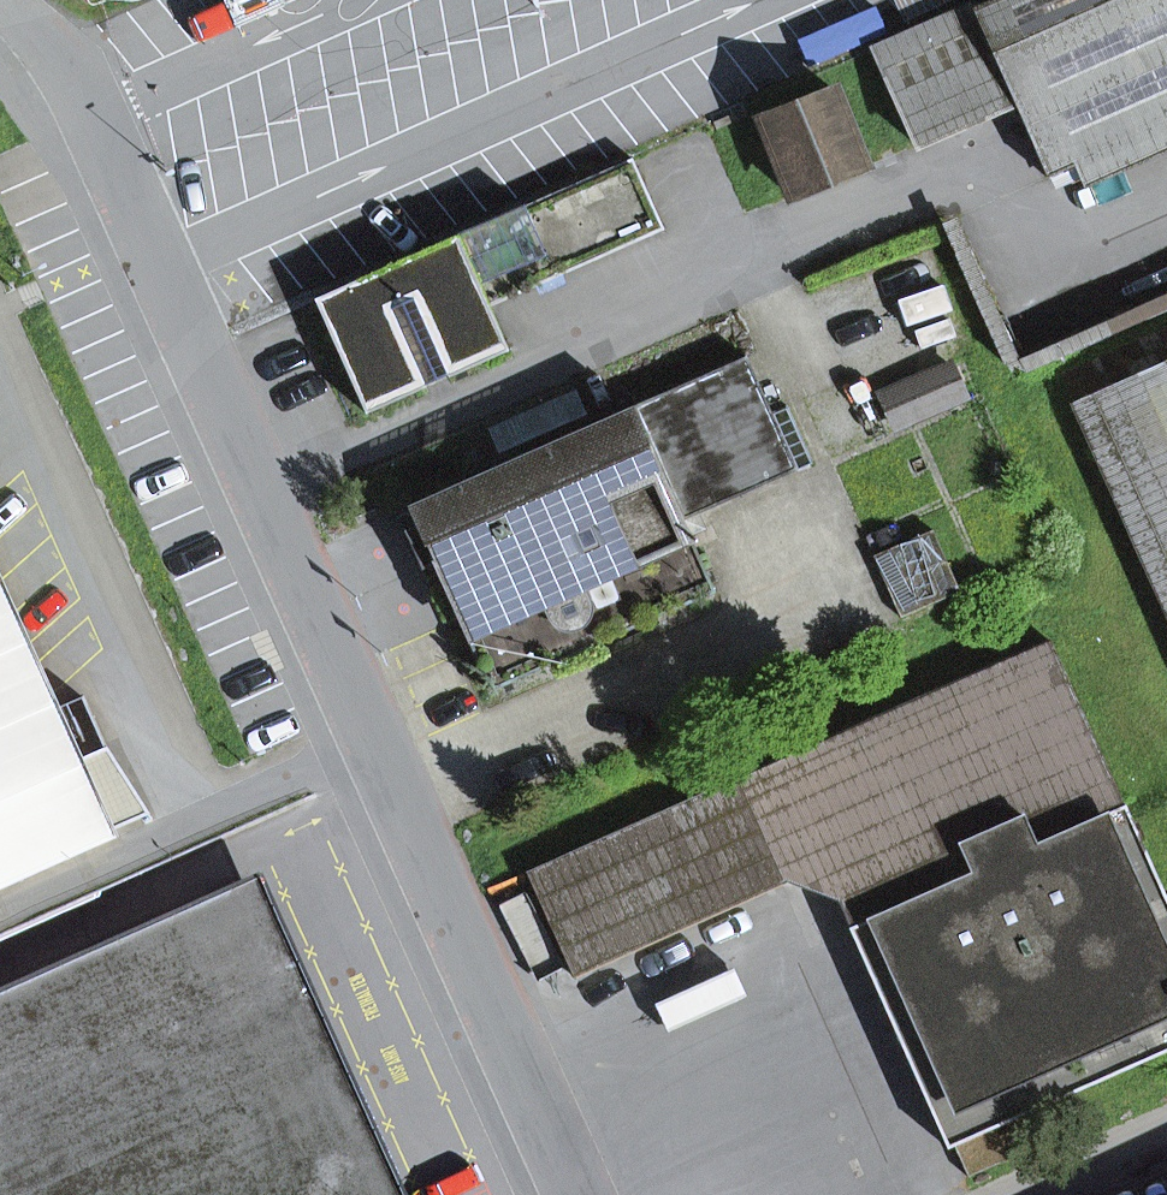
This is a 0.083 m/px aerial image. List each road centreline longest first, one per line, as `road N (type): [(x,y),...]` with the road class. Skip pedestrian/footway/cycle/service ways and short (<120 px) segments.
road 1 (residential): [(0,10),(112,163),(580,1194)]

